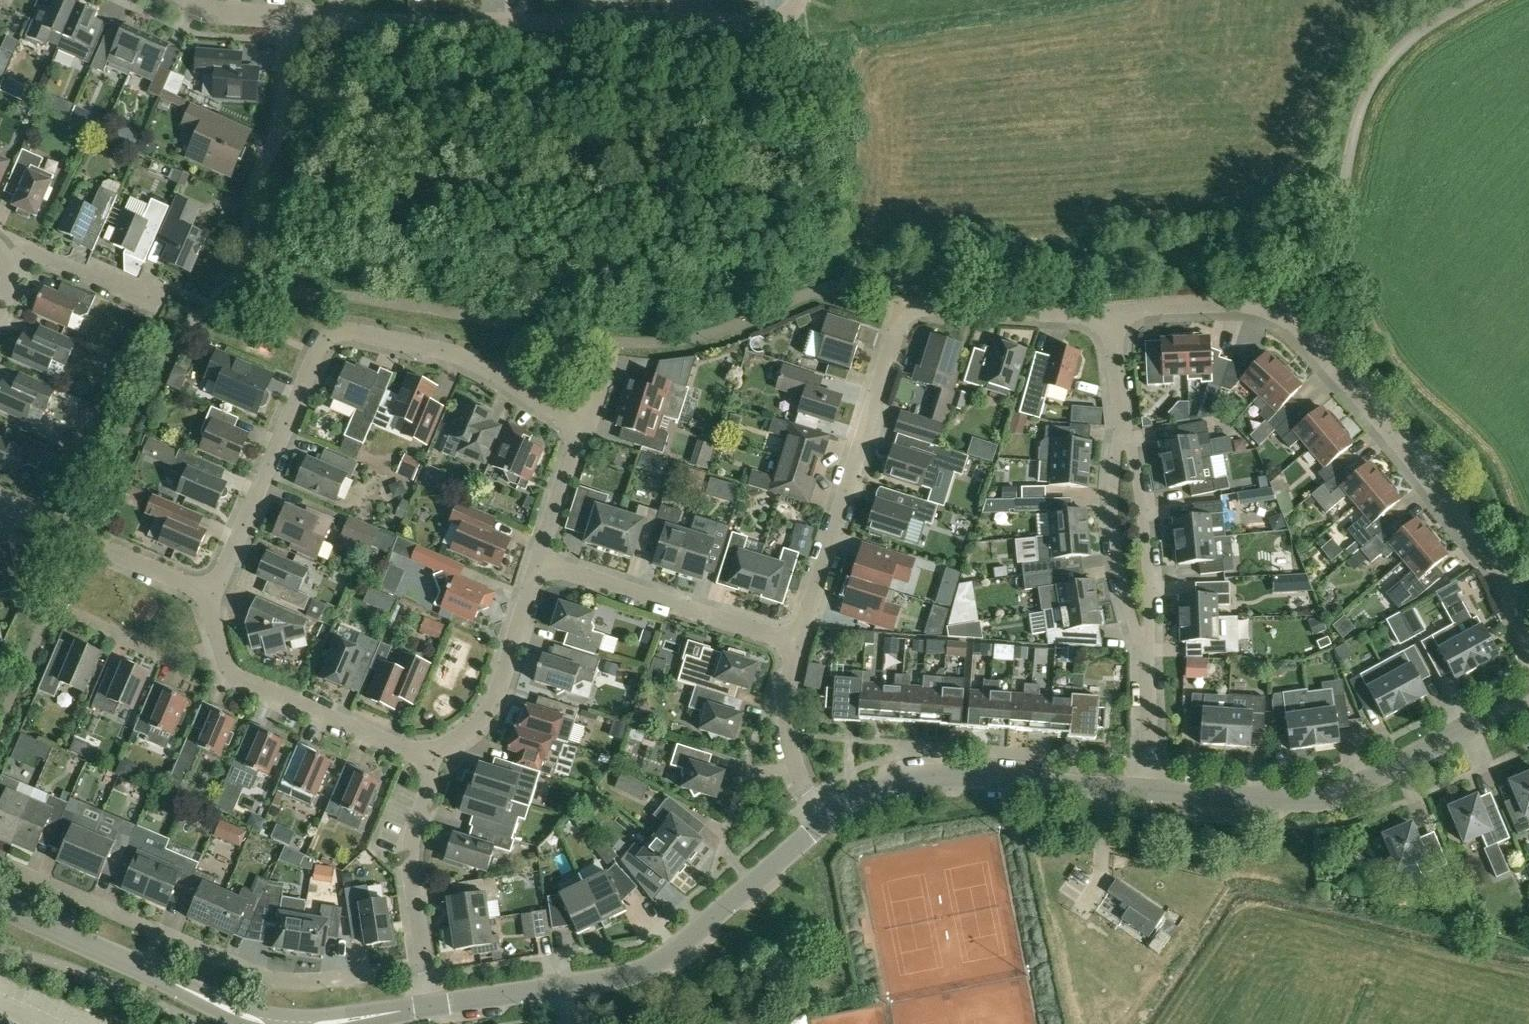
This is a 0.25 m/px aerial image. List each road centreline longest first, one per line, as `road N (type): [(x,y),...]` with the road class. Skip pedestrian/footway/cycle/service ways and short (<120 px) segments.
road 1 (residential): [(212,593),(315,359),(333,336),(356,333),(462,359),(565,412),(573,427)]
road 2 (residential): [(344,23),(769,23),(790,14),(798,0)]
road 3 (residential): [(430,1006),(623,976),(661,960),(829,817)]
road 4 (residential): [(1528,642),(1505,579),(1476,536),(1305,329),(1272,304)]
road 5 (residential): [(1151,791),(1305,802),(1336,797),(1528,692)]
road 6 (unclassified): [(1472,0),(1410,37),(1376,75),(1338,205),(1317,233),(1293,244),(1272,304)]
road 7 (residential): [(798,639),(903,315)]
road 8 (residential): [(829,817),(921,778),(1151,791)]
road 9 (residential): [(798,639),(538,561)]
road 10 (residential): [(430,1006),(411,864),(429,787),(428,752)]
road 11 (residential): [(428,752),(409,752),(235,677),(220,644)]
road 12 (residential): [(1146,652),(1126,616),(1111,539),(1120,424)]
road 13 (residential): [(1146,652),(1148,539),(1135,453),(1120,424)]
road 14 (residential): [(538,561),(493,701),(473,727),(428,752)]
road 15 (residential): [(212,593),(0,504)]
road 16 (residential): [(381,970),(284,980),(163,932)]
road 17 (residential): [(1110,309),(926,306),(903,315)]
road 18 (residential): [(829,817),(809,795),(789,734),(786,698),(798,639)]
road 19 (residential): [(163,932),(0,862)]
road 20 (residential): [(260,192),(284,132),(290,21)]
road 21 (residential): [(1272,304),(1110,309)]
road 22 (residential): [(220,644),(175,657),(69,612)]
road 23 (residential): [(0,906),(145,972)]
road 24 (residential): [(155,302),(38,258),(15,264)]
road 25 (residential): [(145,972),(277,1023)]
road 26 (residential): [(1151,791),(1146,652)]
road 27 (residential): [(573,427),(538,561)]

